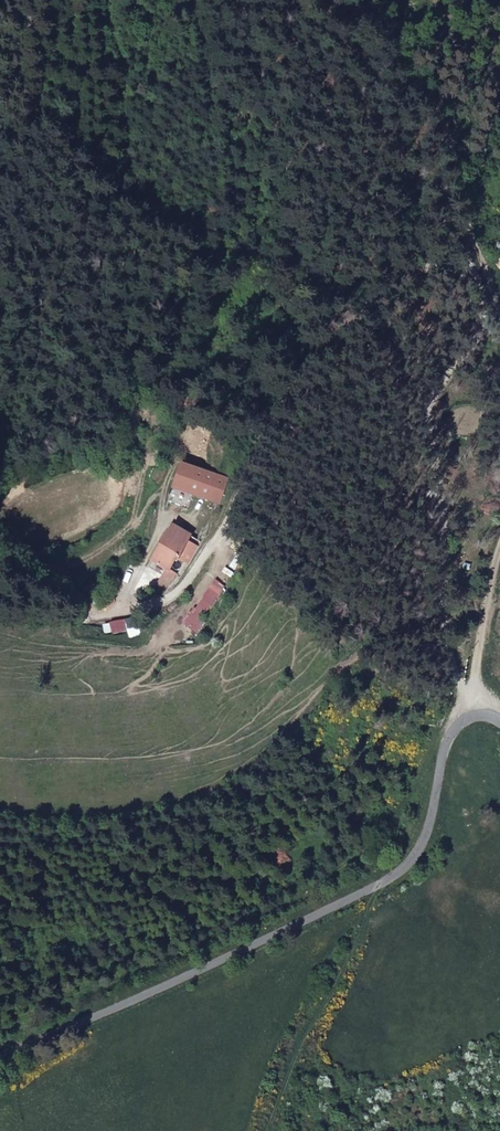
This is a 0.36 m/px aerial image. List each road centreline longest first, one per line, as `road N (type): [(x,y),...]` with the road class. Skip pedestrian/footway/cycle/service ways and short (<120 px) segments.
road 1 (track): [(212,0),(205,38),(223,266),(159,532),(127,596),(138,611),(161,606),(208,549),(223,545),(211,578),(171,635)]
road 2 (unclassified): [(0,1056),(398,874),(426,836),(451,731),(475,714),(499,720)]
road 3 (track): [(223,545),(240,459),(291,382),(391,285),(475,245)]
road 4 (track): [(499,315),(446,131),(359,0)]
road 5 (track): [(475,714),(477,657),(499,553)]

